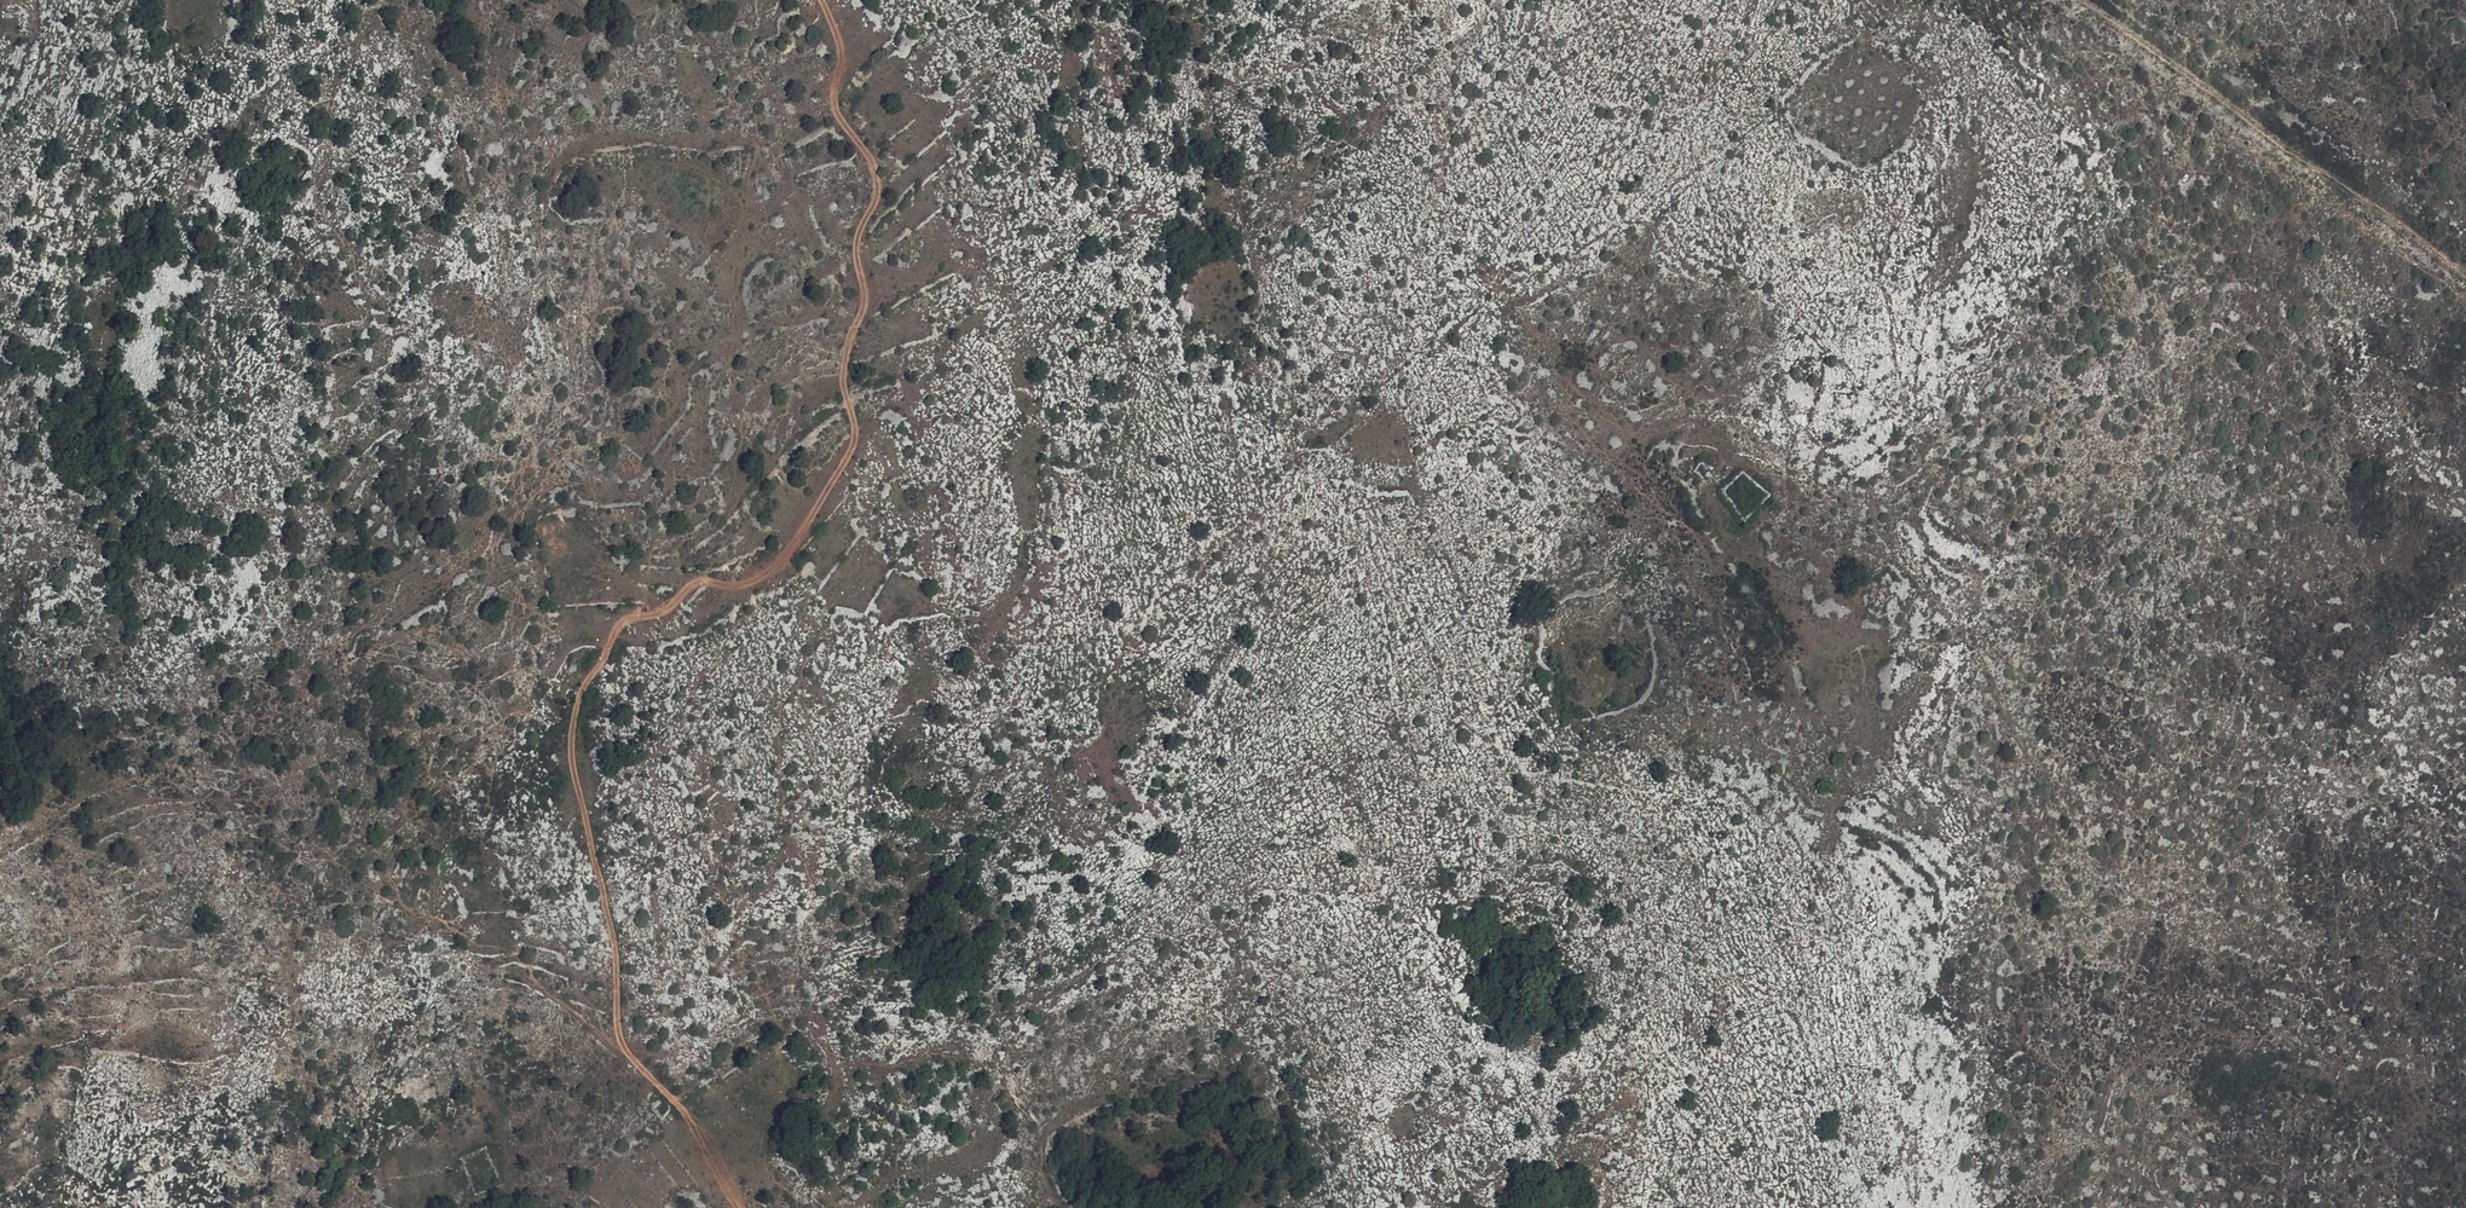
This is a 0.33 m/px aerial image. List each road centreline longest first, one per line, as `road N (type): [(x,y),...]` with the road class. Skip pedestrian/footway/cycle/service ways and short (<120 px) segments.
road 1 (track): [(745,1207),(714,1142),(632,1061),(619,1033),(615,951),(572,735),(578,695),(620,620),(661,614),(694,580),(743,584),(781,562),(857,445),(844,391),(865,297),(858,247),(883,193),(834,111),(842,63),(820,0)]
road 2 (track): [(2301,158),(2082,0)]

